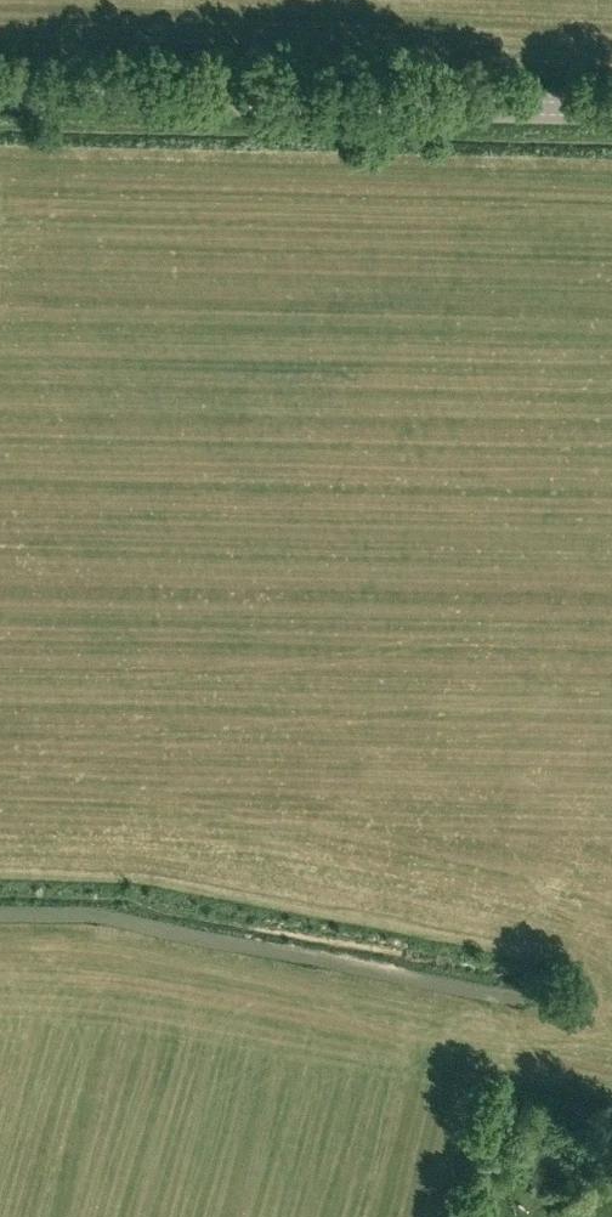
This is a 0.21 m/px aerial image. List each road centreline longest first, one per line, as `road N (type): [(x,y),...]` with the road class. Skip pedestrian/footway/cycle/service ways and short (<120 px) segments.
road 1 (tertiary): [(611,108),(0,90)]

